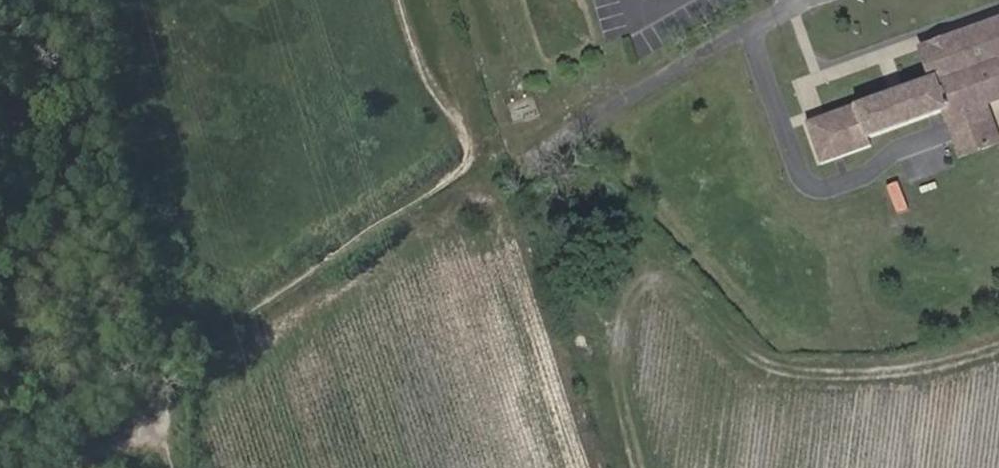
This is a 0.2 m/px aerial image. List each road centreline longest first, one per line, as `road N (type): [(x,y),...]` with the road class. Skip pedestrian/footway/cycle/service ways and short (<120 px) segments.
road 1 (track): [(60,467),(188,393),(494,181)]
road 2 (track): [(625,313),(622,357),(640,467)]

